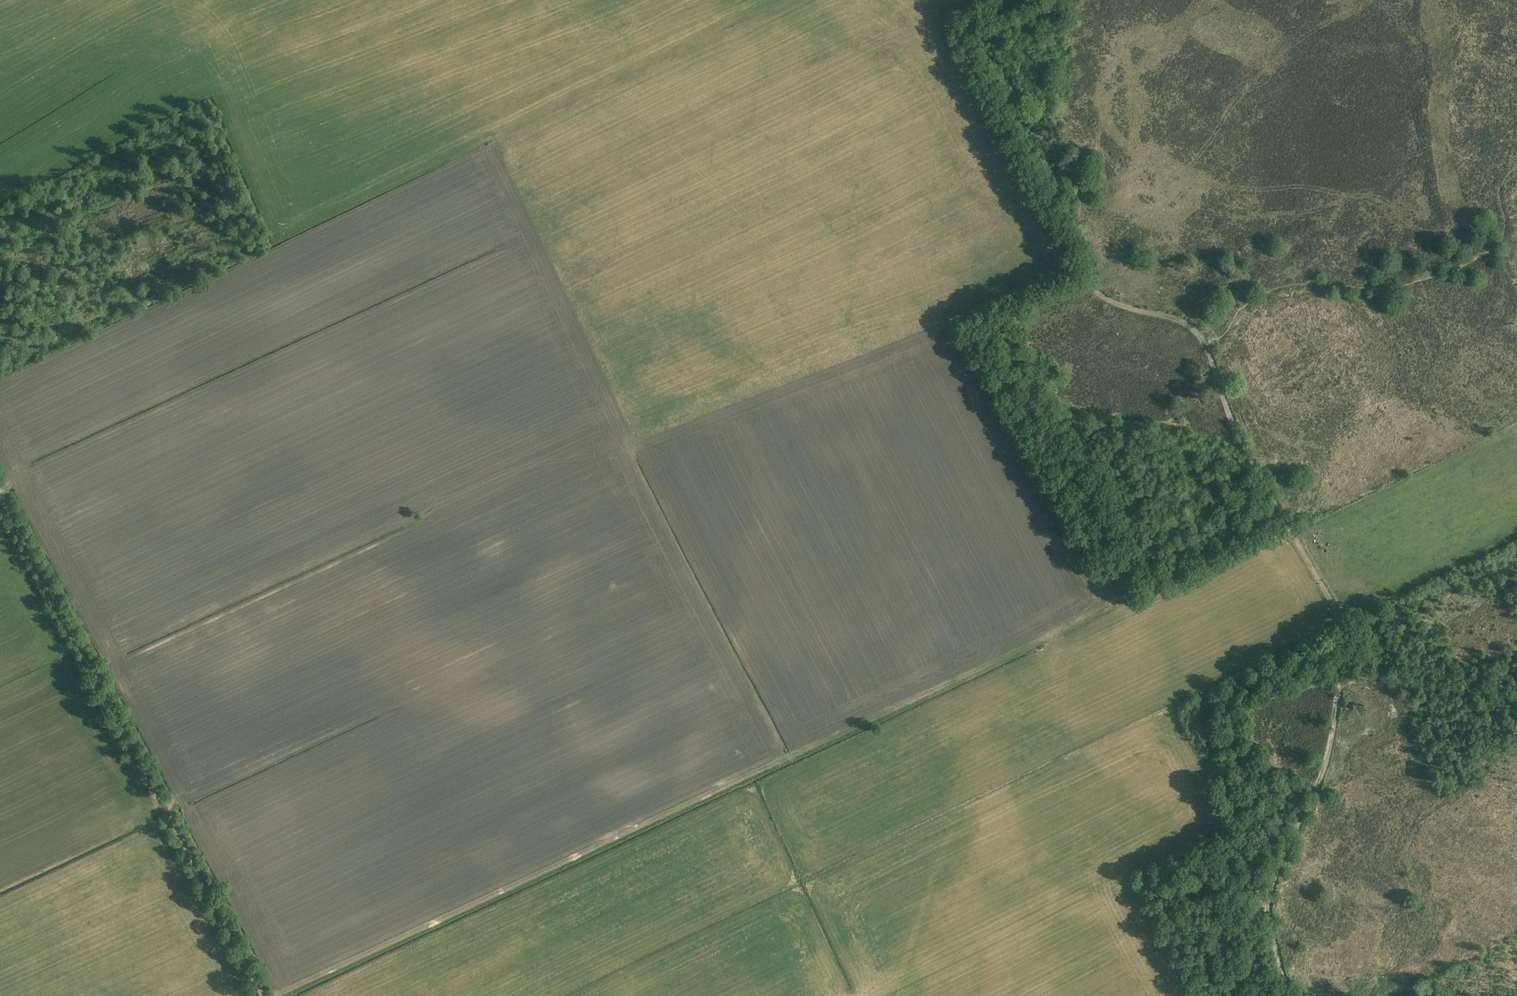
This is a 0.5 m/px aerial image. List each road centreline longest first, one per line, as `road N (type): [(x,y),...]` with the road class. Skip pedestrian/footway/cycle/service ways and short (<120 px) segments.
road 1 (track): [(0,494),(262,995)]
road 2 (track): [(1246,446),(1176,423),(1121,420),(958,348)]
road 3 (track): [(1282,508),(1181,551),(1108,608)]

